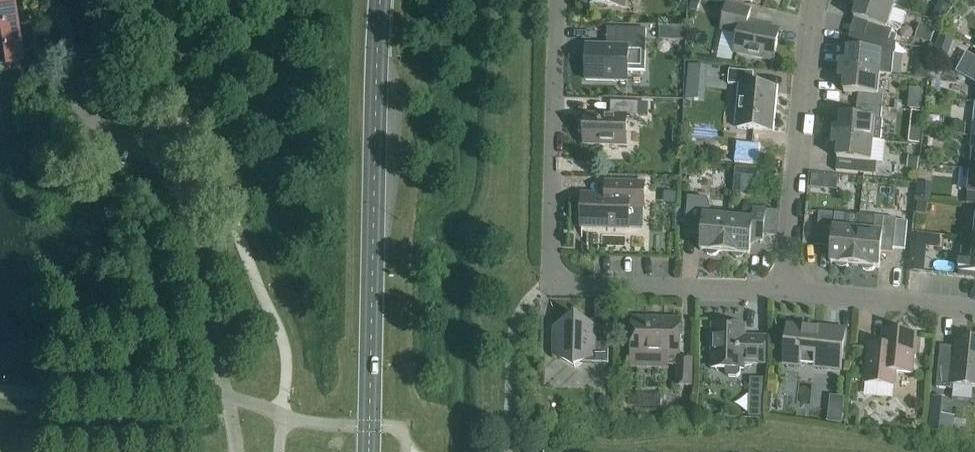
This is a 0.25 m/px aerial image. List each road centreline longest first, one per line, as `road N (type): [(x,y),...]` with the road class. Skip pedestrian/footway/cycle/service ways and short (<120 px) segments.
road 1 (residential): [(557,0),(552,287),(780,298)]
road 2 (unclassified): [(235,451),(178,185),(153,154),(89,119),(77,102),(57,0)]
road 3 (secondary): [(370,451),(380,0)]
road 4 (residential): [(780,298),(806,44),(818,0)]
road 5 (residential): [(780,298),(974,308)]

